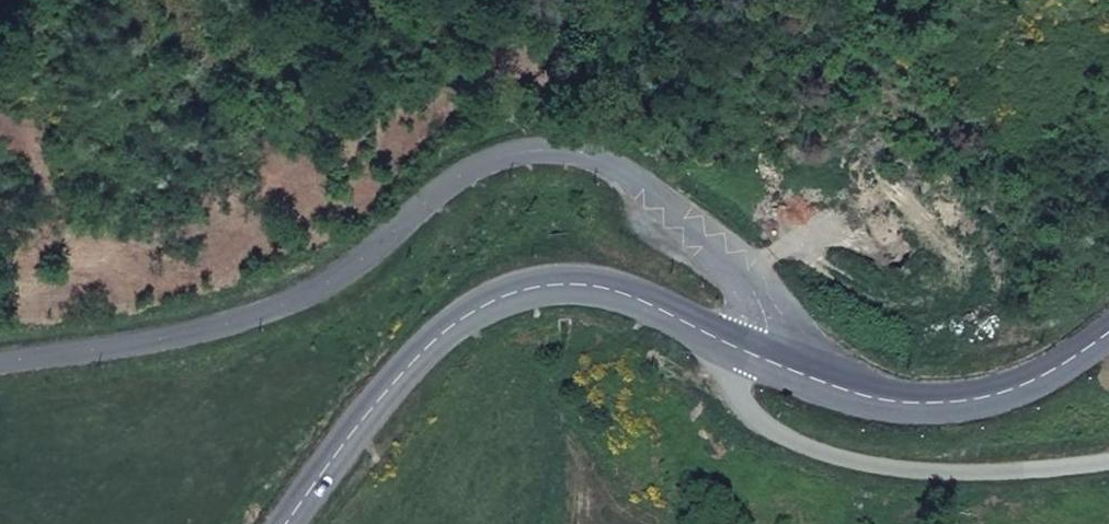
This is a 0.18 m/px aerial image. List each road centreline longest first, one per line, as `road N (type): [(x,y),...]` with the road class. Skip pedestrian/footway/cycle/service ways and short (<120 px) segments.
road 1 (secondary): [(0,360),(306,292),(371,251),(455,164),(515,143),(592,150),(736,259),(769,316),(757,353)]
road 2 (secondary): [(284,523),(418,347),(474,305),(531,284),(590,281),(757,353)]
road 3 (unclassified): [(757,353),(741,382),(741,412),(779,438),(867,466),(980,475),(1108,466)]
road 4 (secondary): [(757,353),(853,388),(937,398),(1031,382),(1108,328)]

